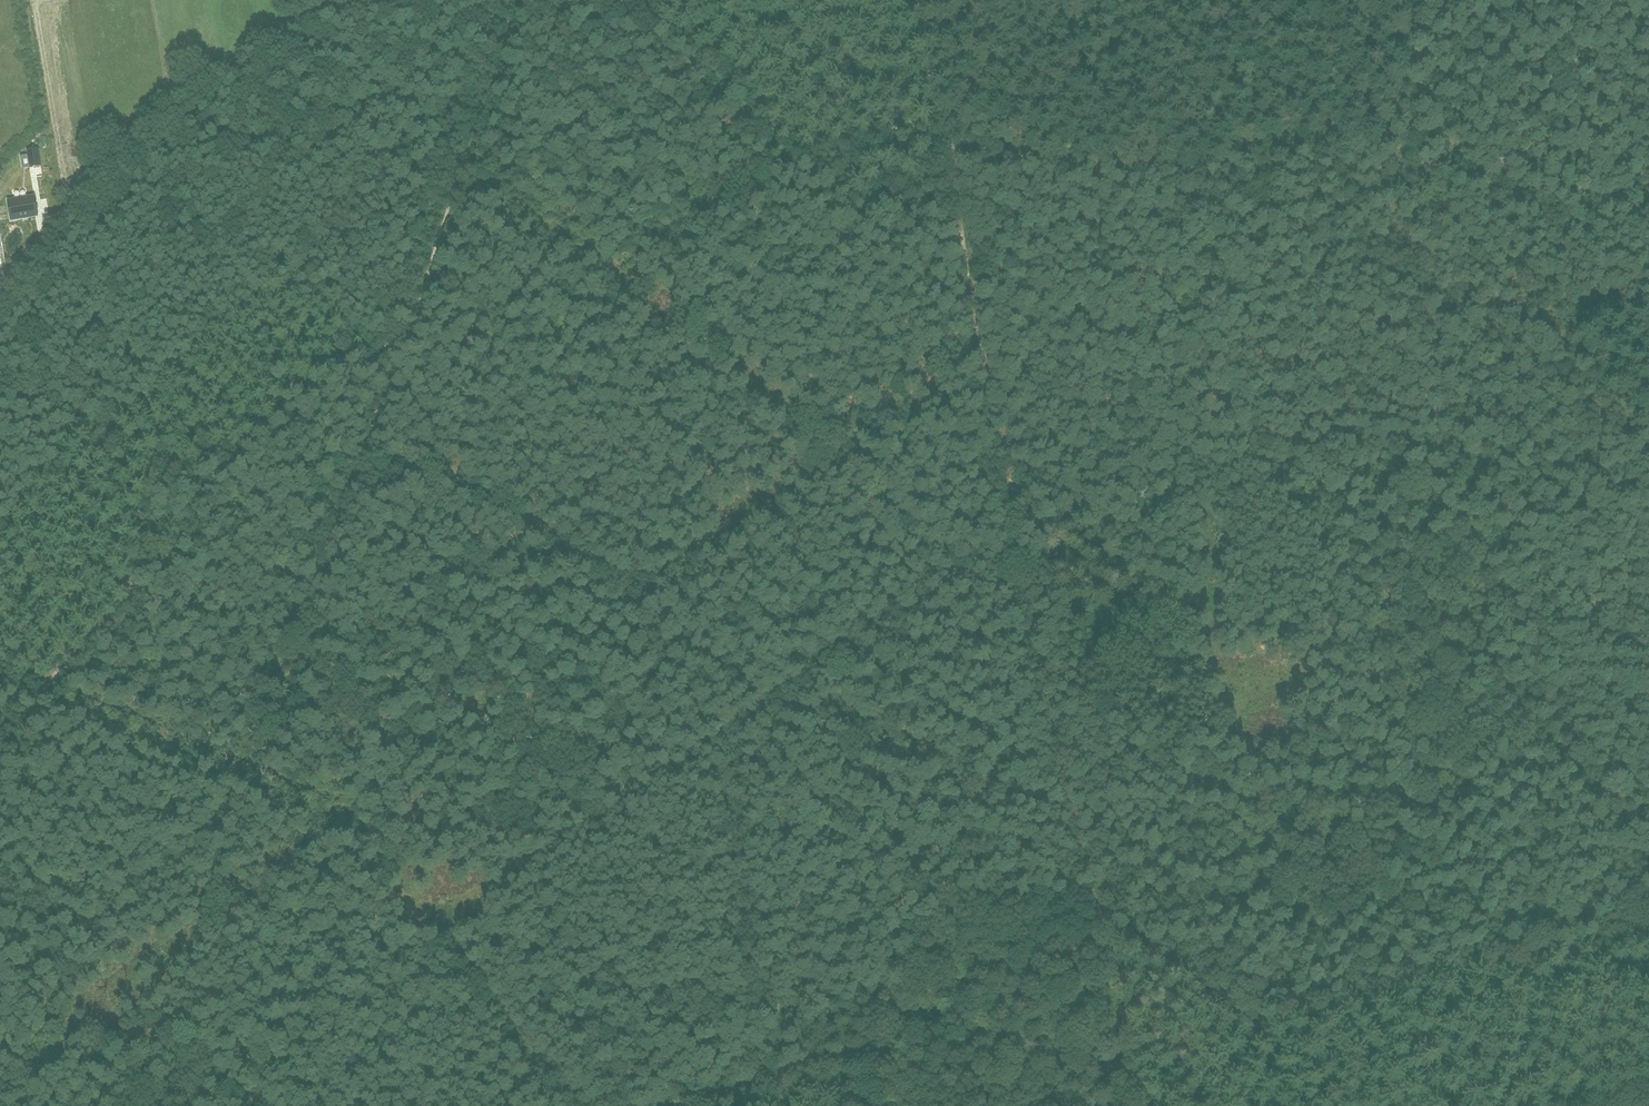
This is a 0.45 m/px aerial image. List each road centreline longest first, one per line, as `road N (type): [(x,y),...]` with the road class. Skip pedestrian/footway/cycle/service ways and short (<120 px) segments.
road 1 (unclassified): [(0,288),(147,112),(224,59),(320,10)]

